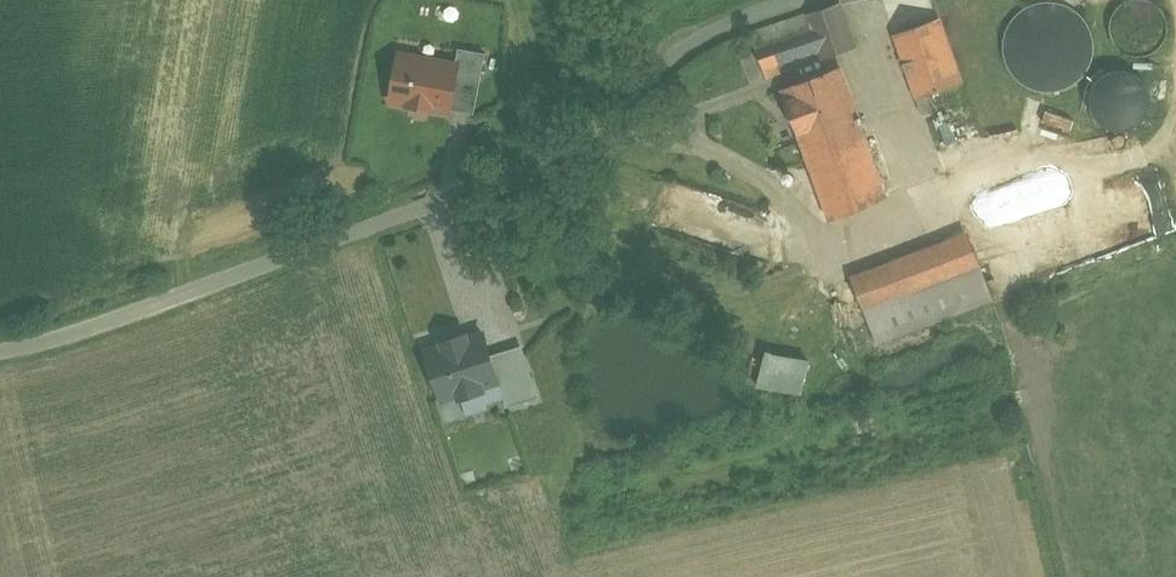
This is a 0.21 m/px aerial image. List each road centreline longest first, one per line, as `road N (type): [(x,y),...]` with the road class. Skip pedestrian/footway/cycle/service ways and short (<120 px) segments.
road 1 (unclassified): [(759,0),(726,13),(587,125),(0,357)]

